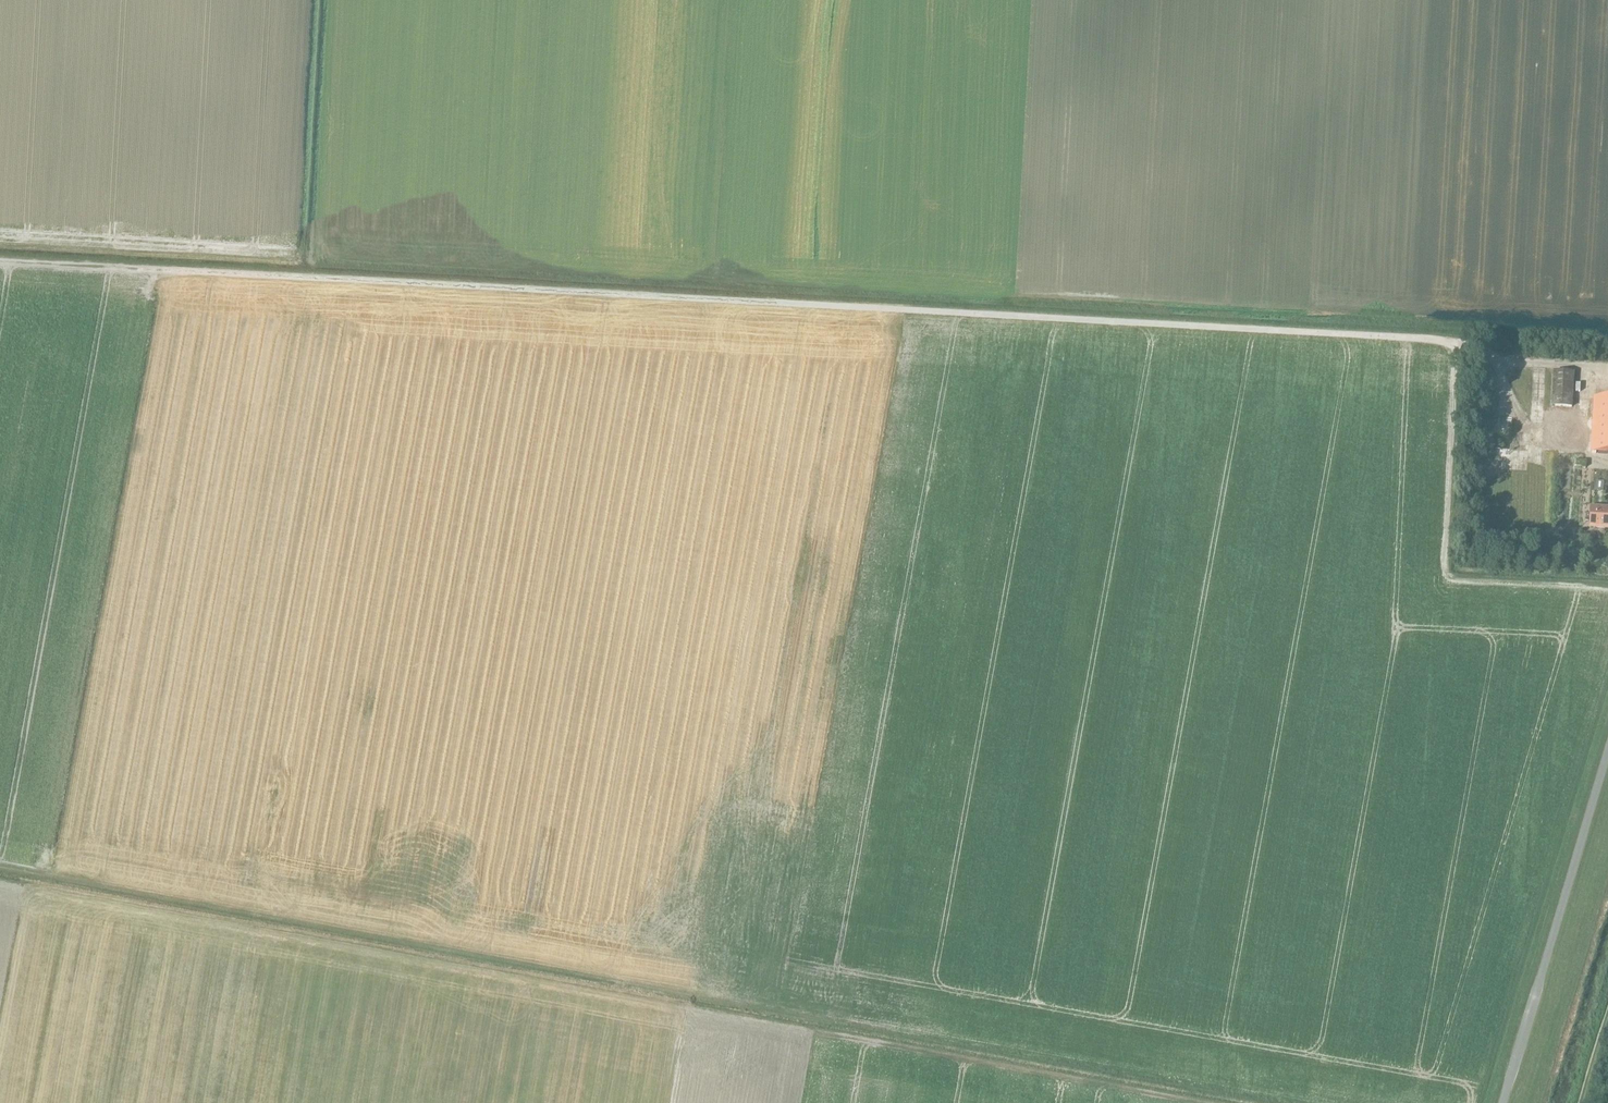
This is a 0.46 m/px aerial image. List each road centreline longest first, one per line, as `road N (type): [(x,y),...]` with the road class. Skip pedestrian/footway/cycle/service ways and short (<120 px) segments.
road 1 (unclassified): [(1503,1102),(1607,751)]

